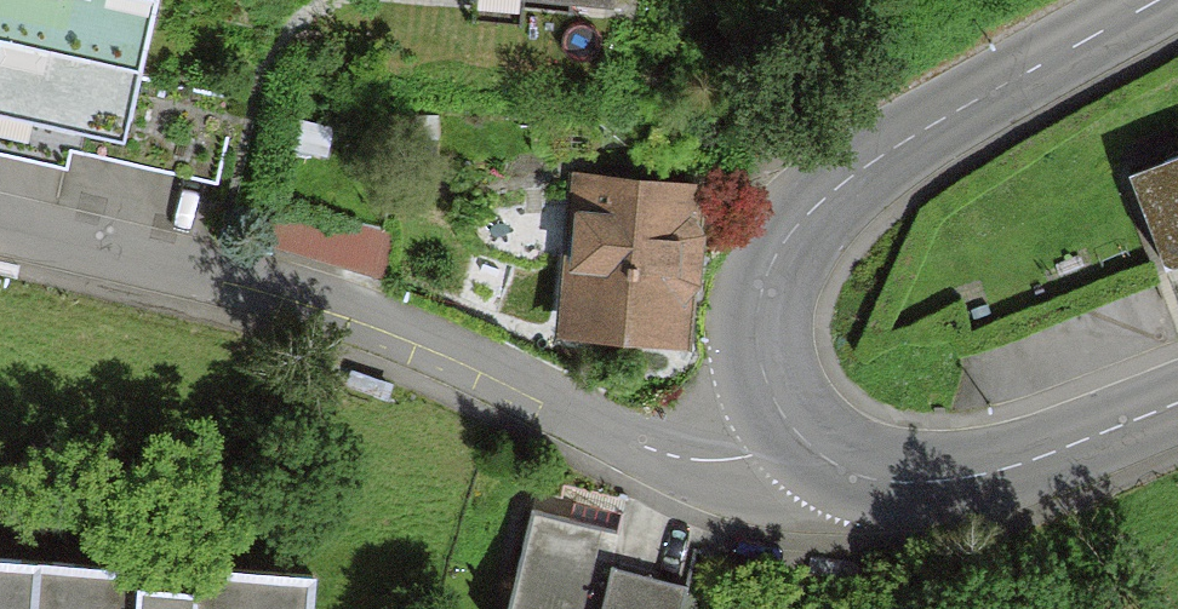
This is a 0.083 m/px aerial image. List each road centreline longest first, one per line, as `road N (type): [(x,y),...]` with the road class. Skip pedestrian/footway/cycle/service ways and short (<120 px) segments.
road 1 (residential): [(798,437),(728,461),(645,447),(391,309),(0,214)]
road 2 (tertiary): [(1163,0),(914,139),(808,212),(765,272),(755,336),(774,402),(798,437)]
road 3 (tertiary): [(798,437),(877,481),(932,483),(1040,457),(1177,404)]

